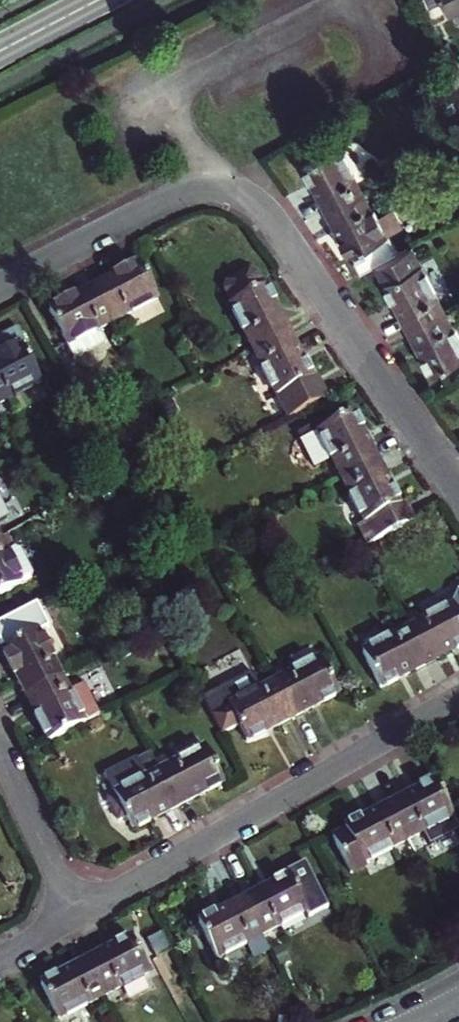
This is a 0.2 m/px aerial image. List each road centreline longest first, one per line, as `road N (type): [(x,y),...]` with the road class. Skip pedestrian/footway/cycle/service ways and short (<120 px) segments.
road 1 (residential): [(0,284),(158,204),(210,188),(231,191),(281,232),(458,491)]
road 2 (residential): [(77,918),(458,694)]
road 3 (residential): [(0,743),(77,918)]

